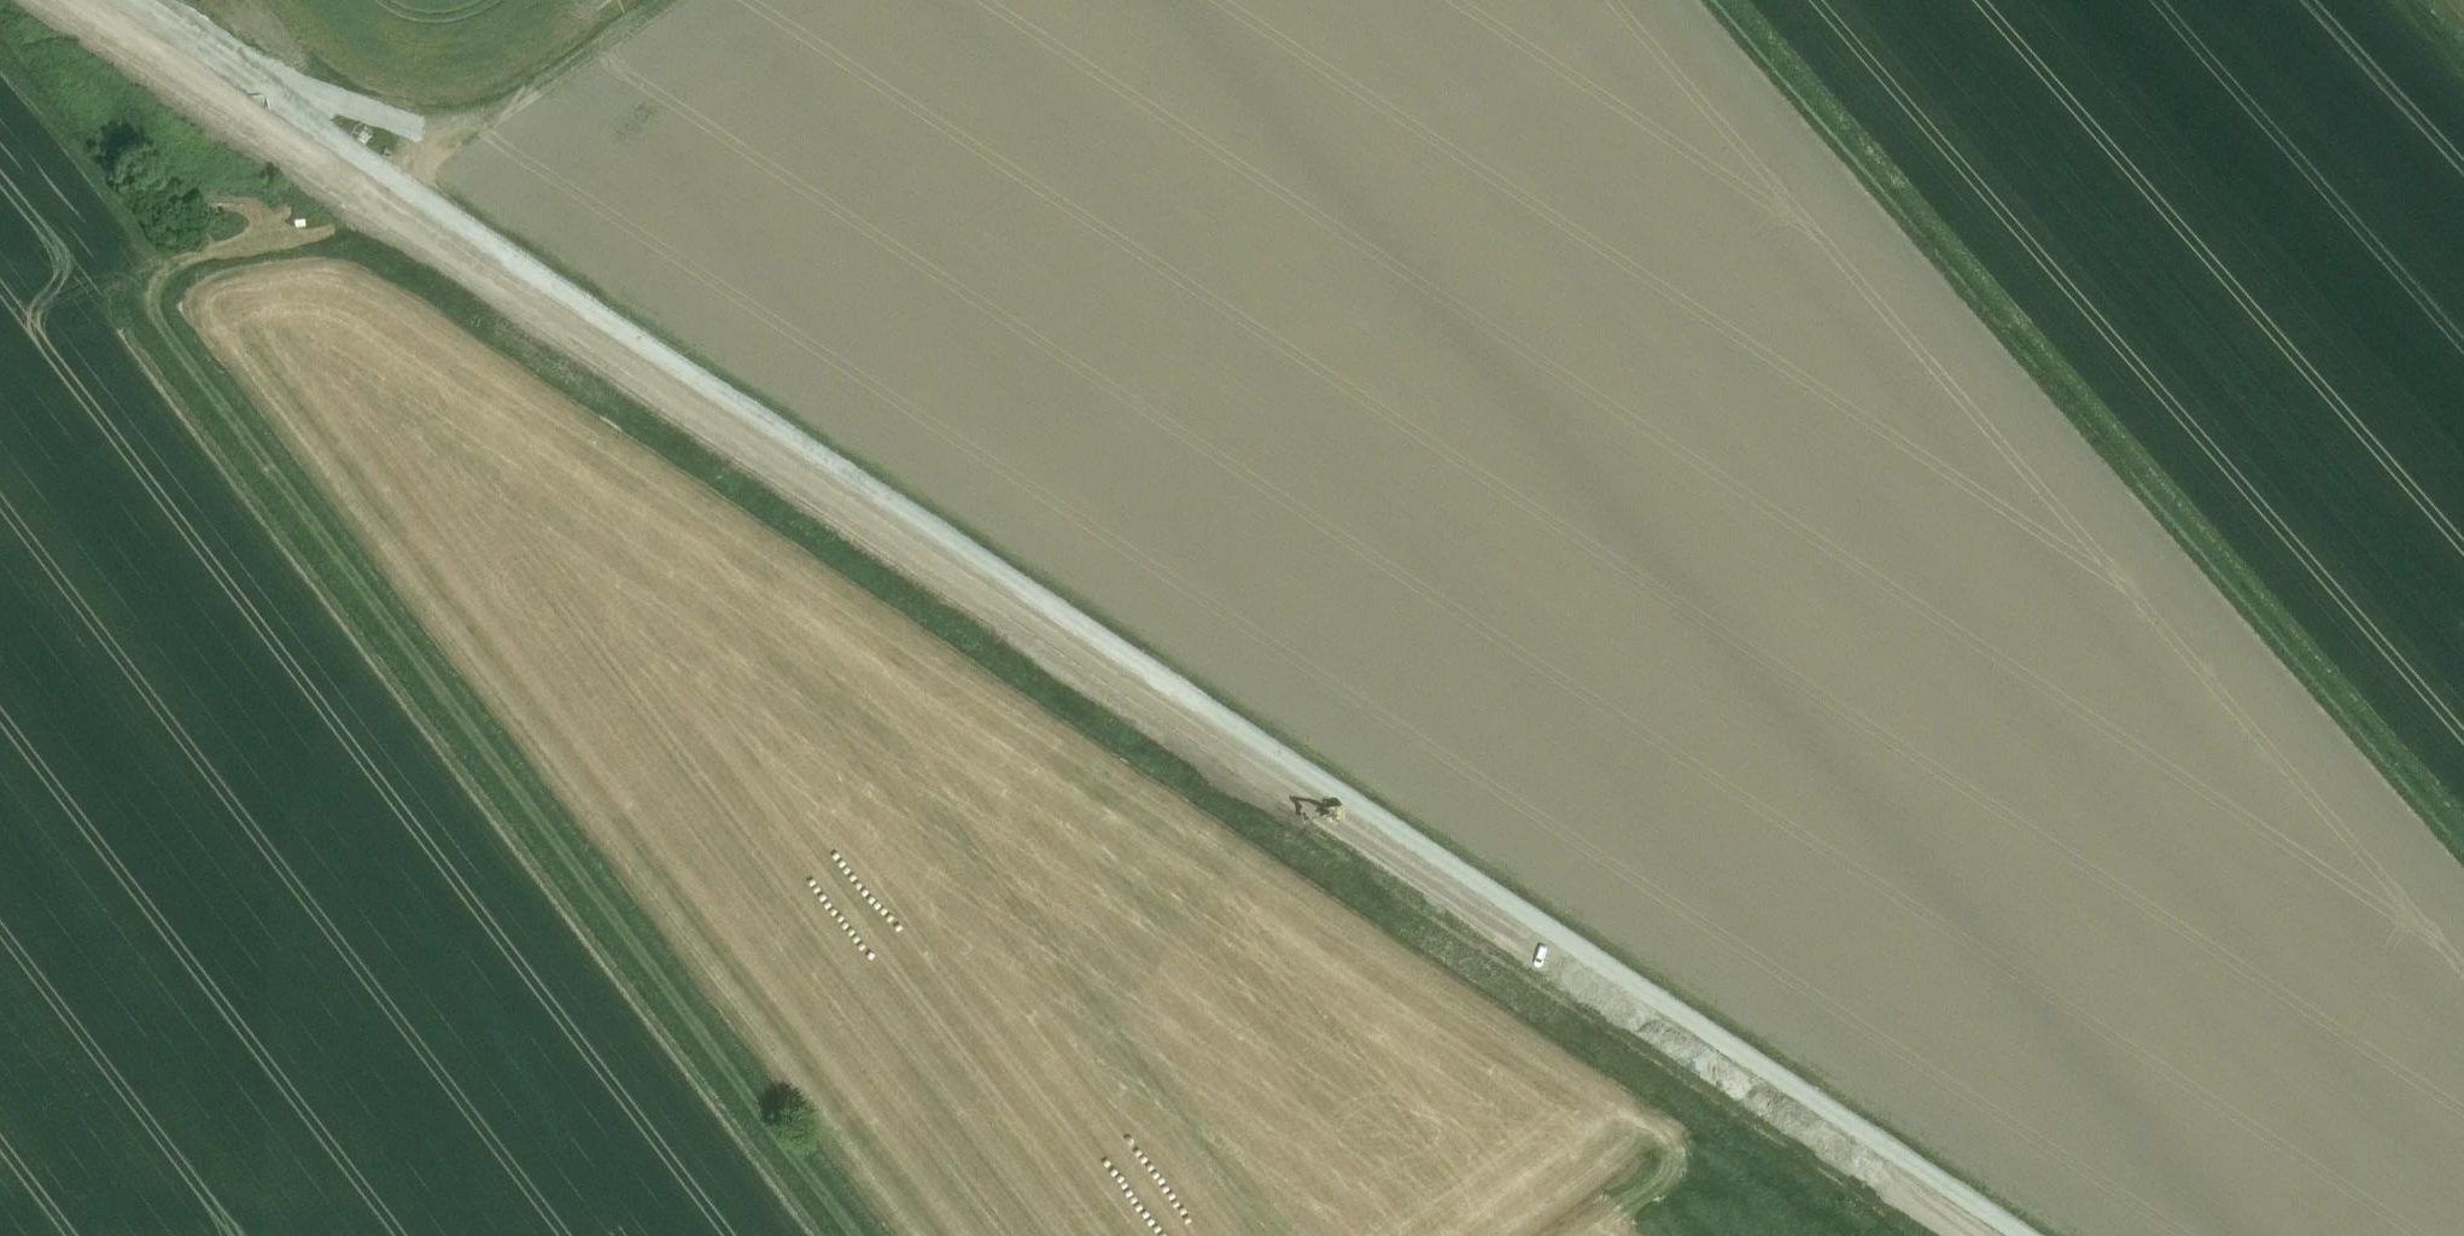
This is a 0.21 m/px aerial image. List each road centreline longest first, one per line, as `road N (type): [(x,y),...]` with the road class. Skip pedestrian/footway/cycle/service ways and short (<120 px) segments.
road 1 (track): [(855,1235),(155,320),(152,281),(173,265),(369,213)]

